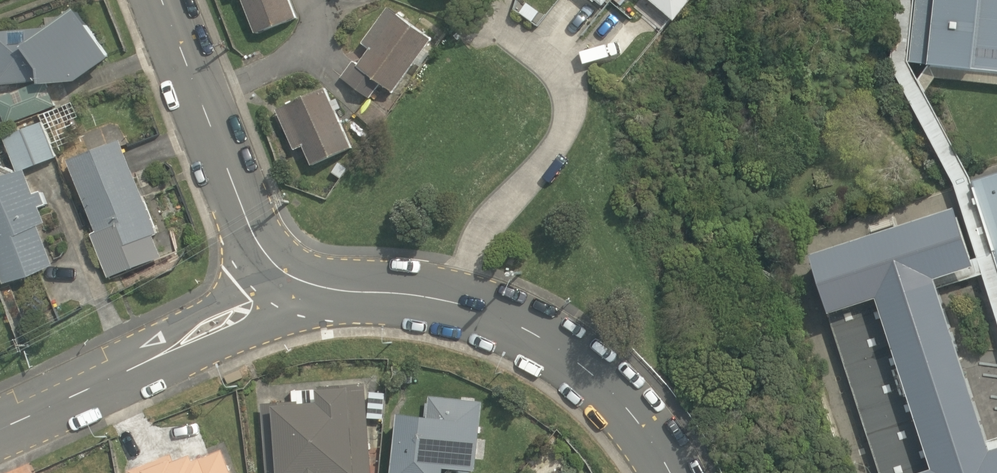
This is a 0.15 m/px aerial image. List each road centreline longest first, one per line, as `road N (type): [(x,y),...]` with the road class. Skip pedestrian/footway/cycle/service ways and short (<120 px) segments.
road 1 (tertiary): [(670,472),(628,409),(581,365),(524,328),(467,306),(323,288),(279,270)]
road 2 (tertiary): [(279,270),(253,306),(219,327),(0,429)]
road 3 (tertiary): [(162,0),(246,218),(279,270)]

